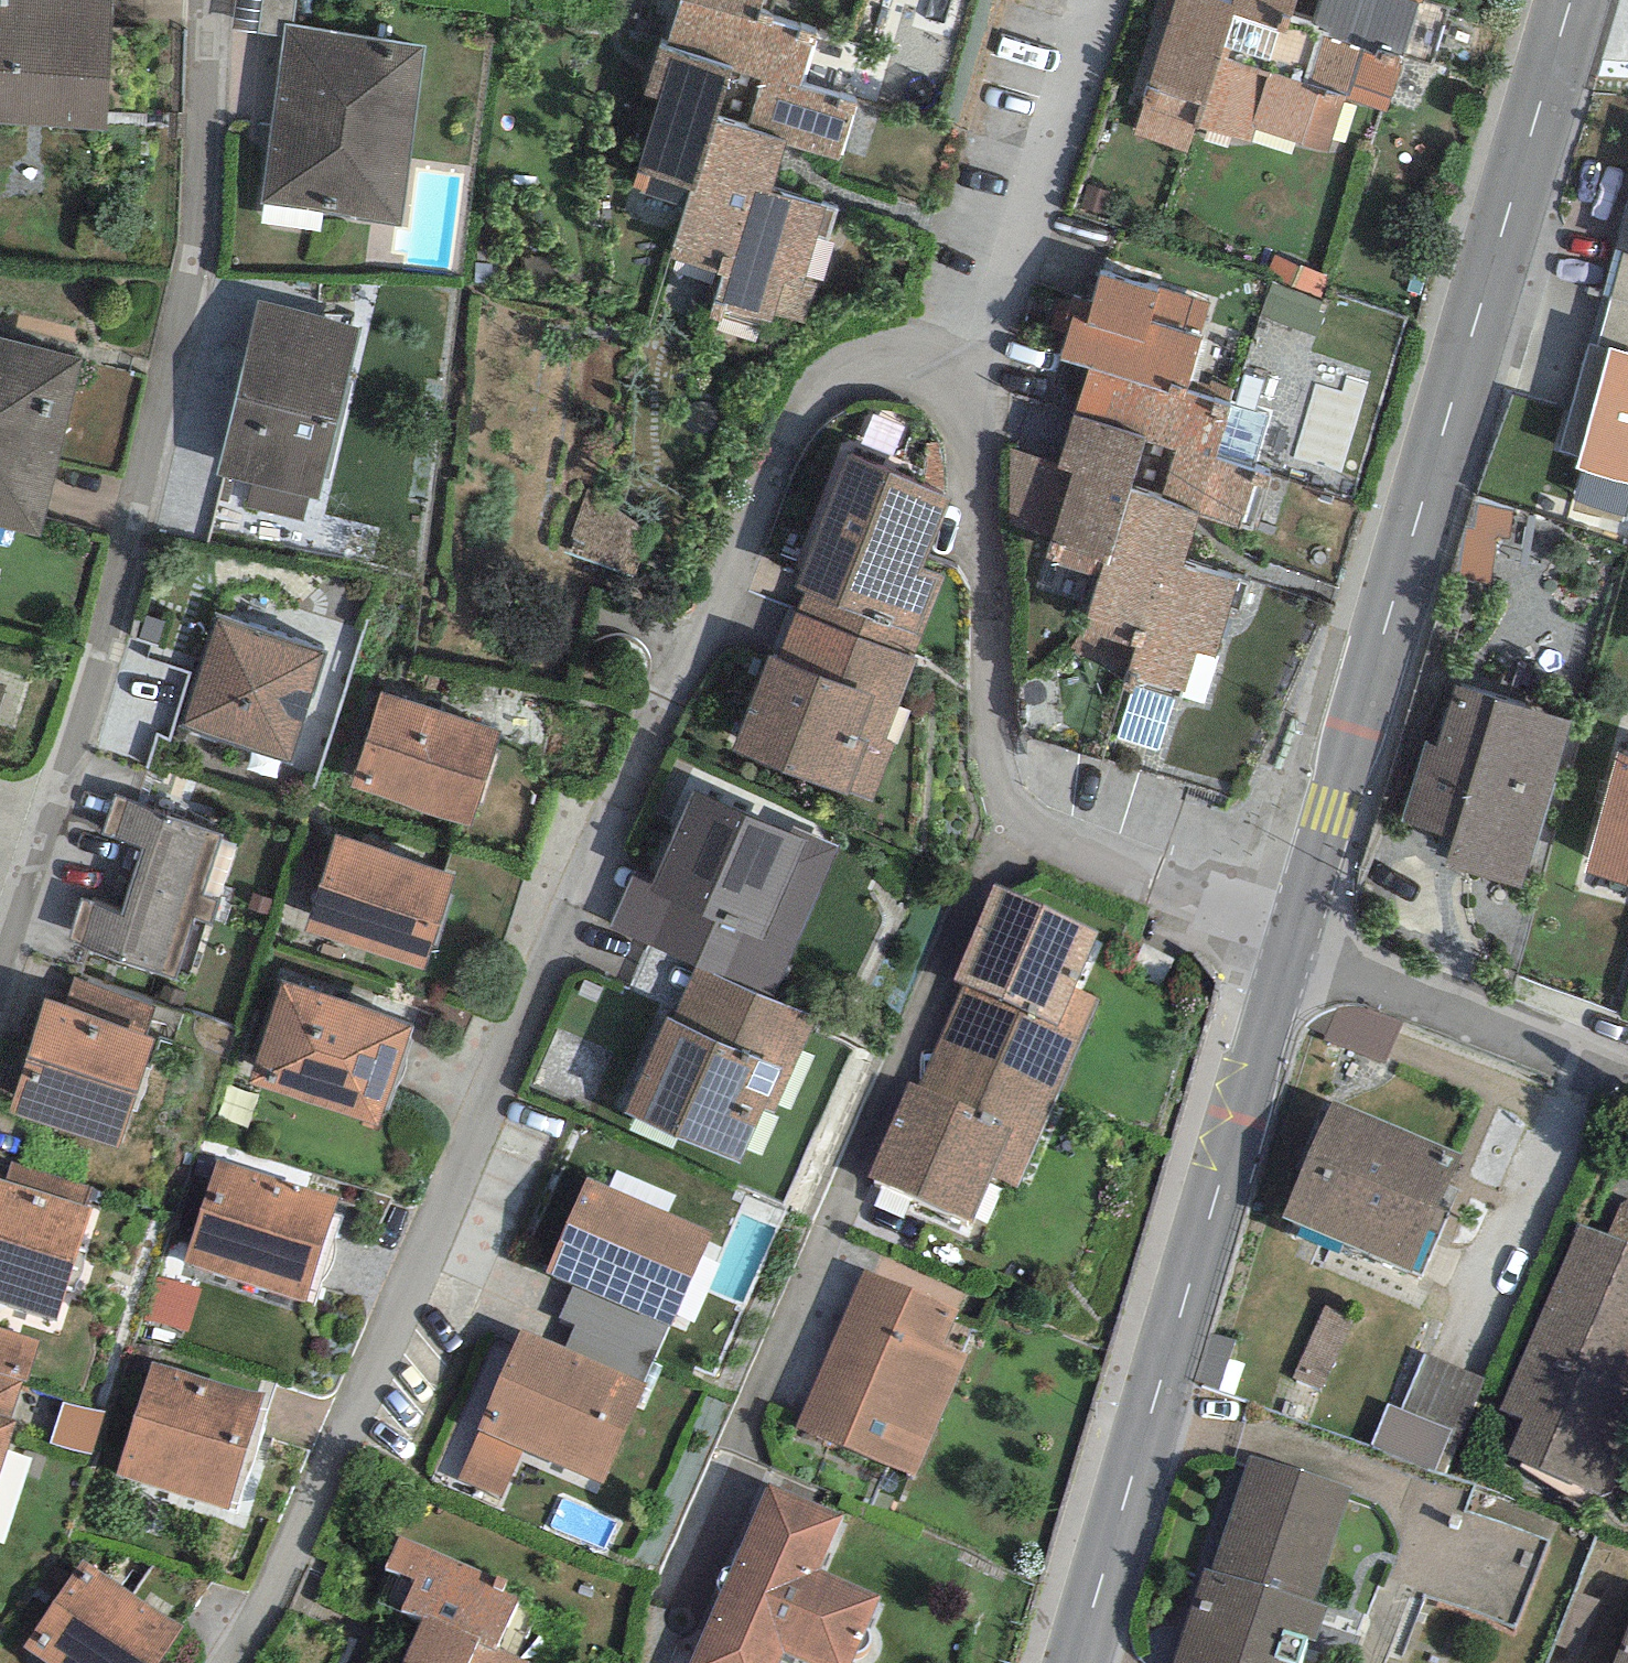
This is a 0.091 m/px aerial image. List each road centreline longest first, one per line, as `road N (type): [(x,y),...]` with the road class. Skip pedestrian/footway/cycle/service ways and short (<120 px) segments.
road 1 (residential): [(986,421),(938,372),(875,373),(829,413),(757,499),(221,1662)]
road 2 (tertiary): [(1294,932),(1562,0)]
road 3 (residential): [(0,944),(84,662),(170,252),(177,0)]
road 4 (tertiary): [(1076,1662),(1294,932)]
road 5 (residential): [(1294,932),(1060,844),(1016,818),(997,775),(986,421)]
road 6 (residential): [(986,421),(1106,0)]
road 7 (residential): [(1294,932),(1627,1076)]

